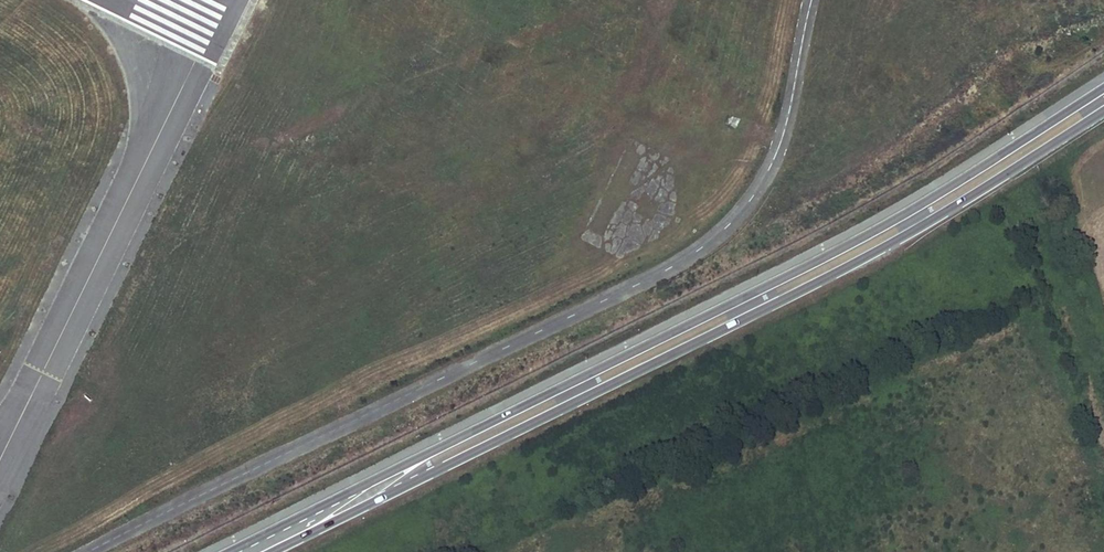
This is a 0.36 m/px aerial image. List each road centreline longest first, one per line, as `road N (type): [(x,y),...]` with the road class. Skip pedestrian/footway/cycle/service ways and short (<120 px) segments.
road 1 (secondary): [(1103,88),(830,256),(230,551)]
road 2 (secondary): [(273,551),(840,271),(1103,112)]

